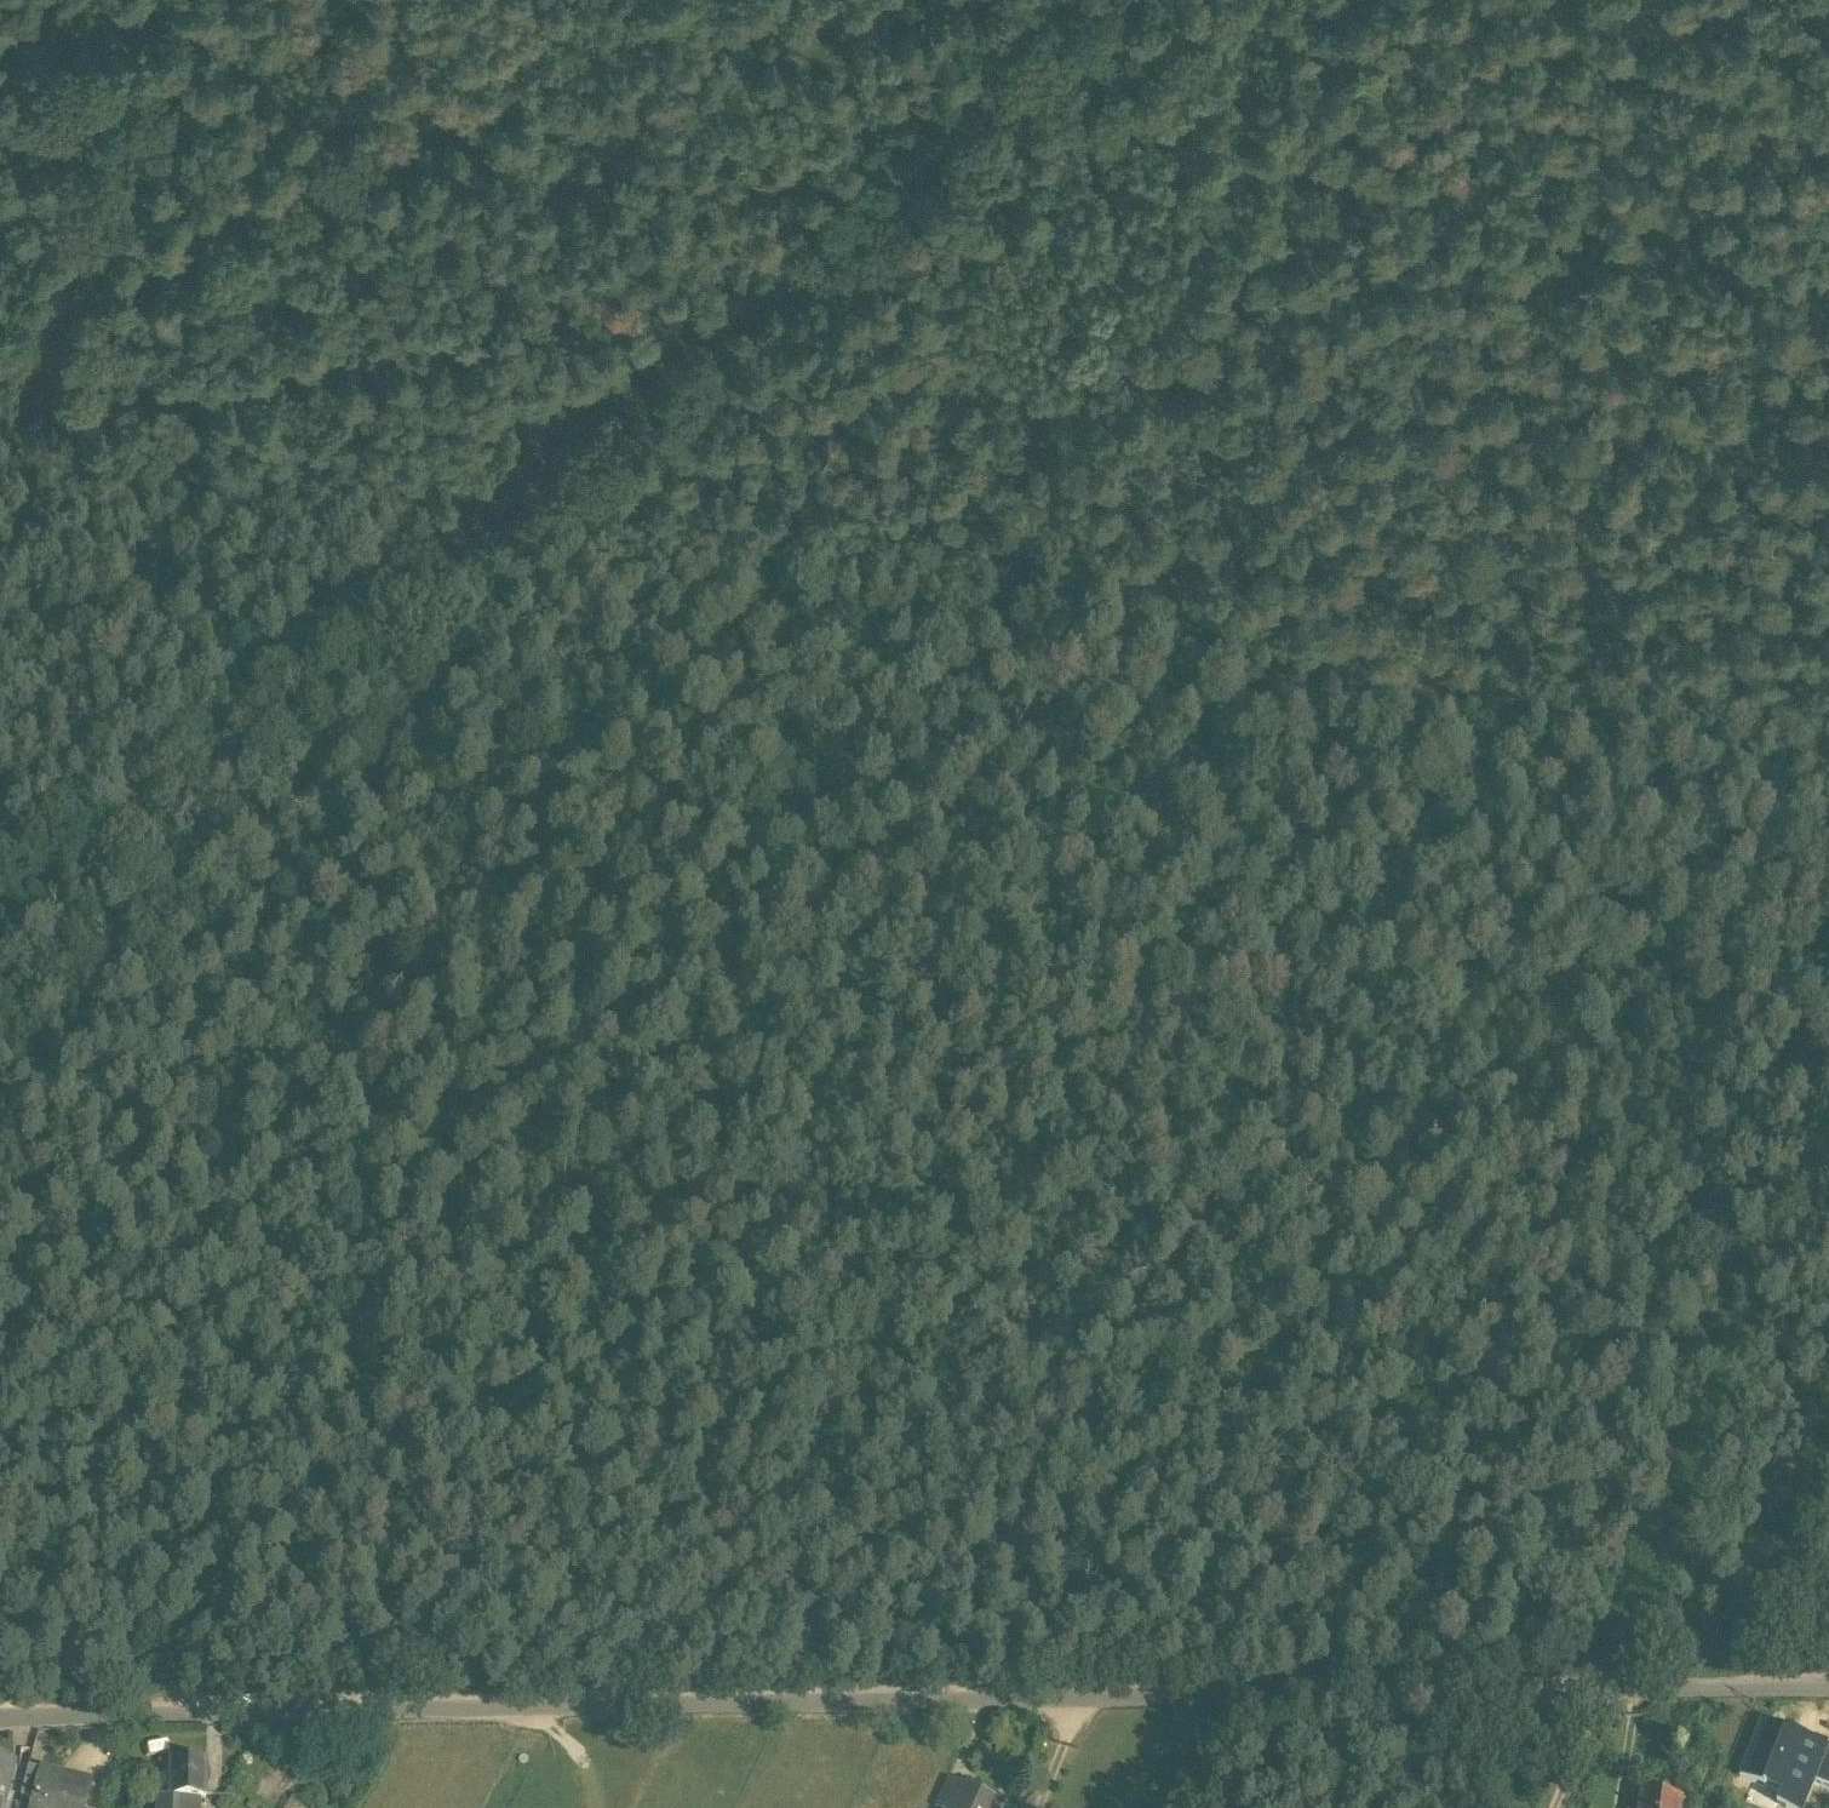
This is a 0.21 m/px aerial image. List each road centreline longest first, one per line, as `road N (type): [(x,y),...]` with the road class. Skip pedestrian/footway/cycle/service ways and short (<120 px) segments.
road 1 (residential): [(1828,1680),(0,1716)]
road 2 (unclassified): [(0,946),(360,653),(661,384),(1127,0)]
road 3 (track): [(355,1264),(1094,649)]
road 4 (track): [(17,423),(157,379),(458,323),(703,315),(661,384)]
road 5 (track): [(0,397),(142,203),(234,0)]

